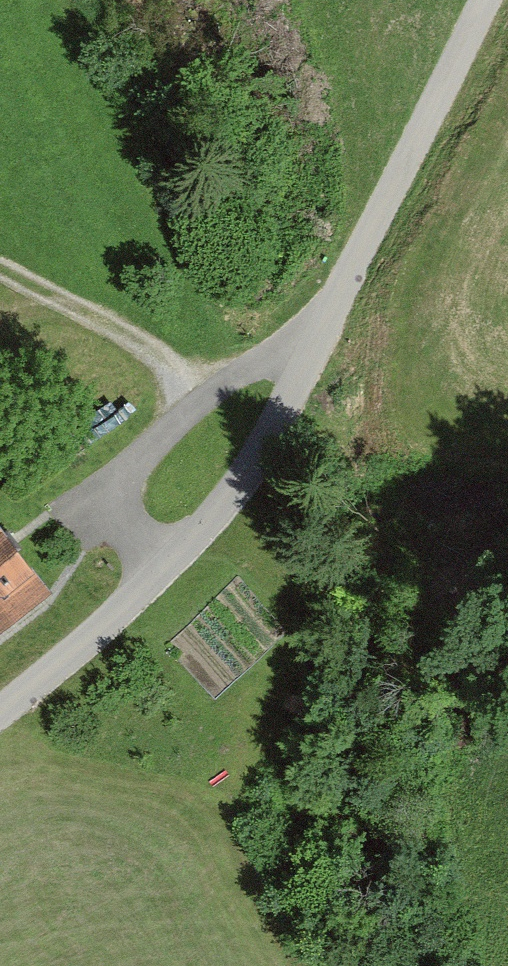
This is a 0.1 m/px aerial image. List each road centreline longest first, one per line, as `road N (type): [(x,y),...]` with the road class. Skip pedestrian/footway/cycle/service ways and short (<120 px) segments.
road 1 (unclassified): [(0,714),(163,572),(246,471),(483,0)]
road 2 (track): [(0,255),(115,324),(198,391),(310,343)]
road 3 (track): [(163,572),(126,525),(123,483),(198,391)]

